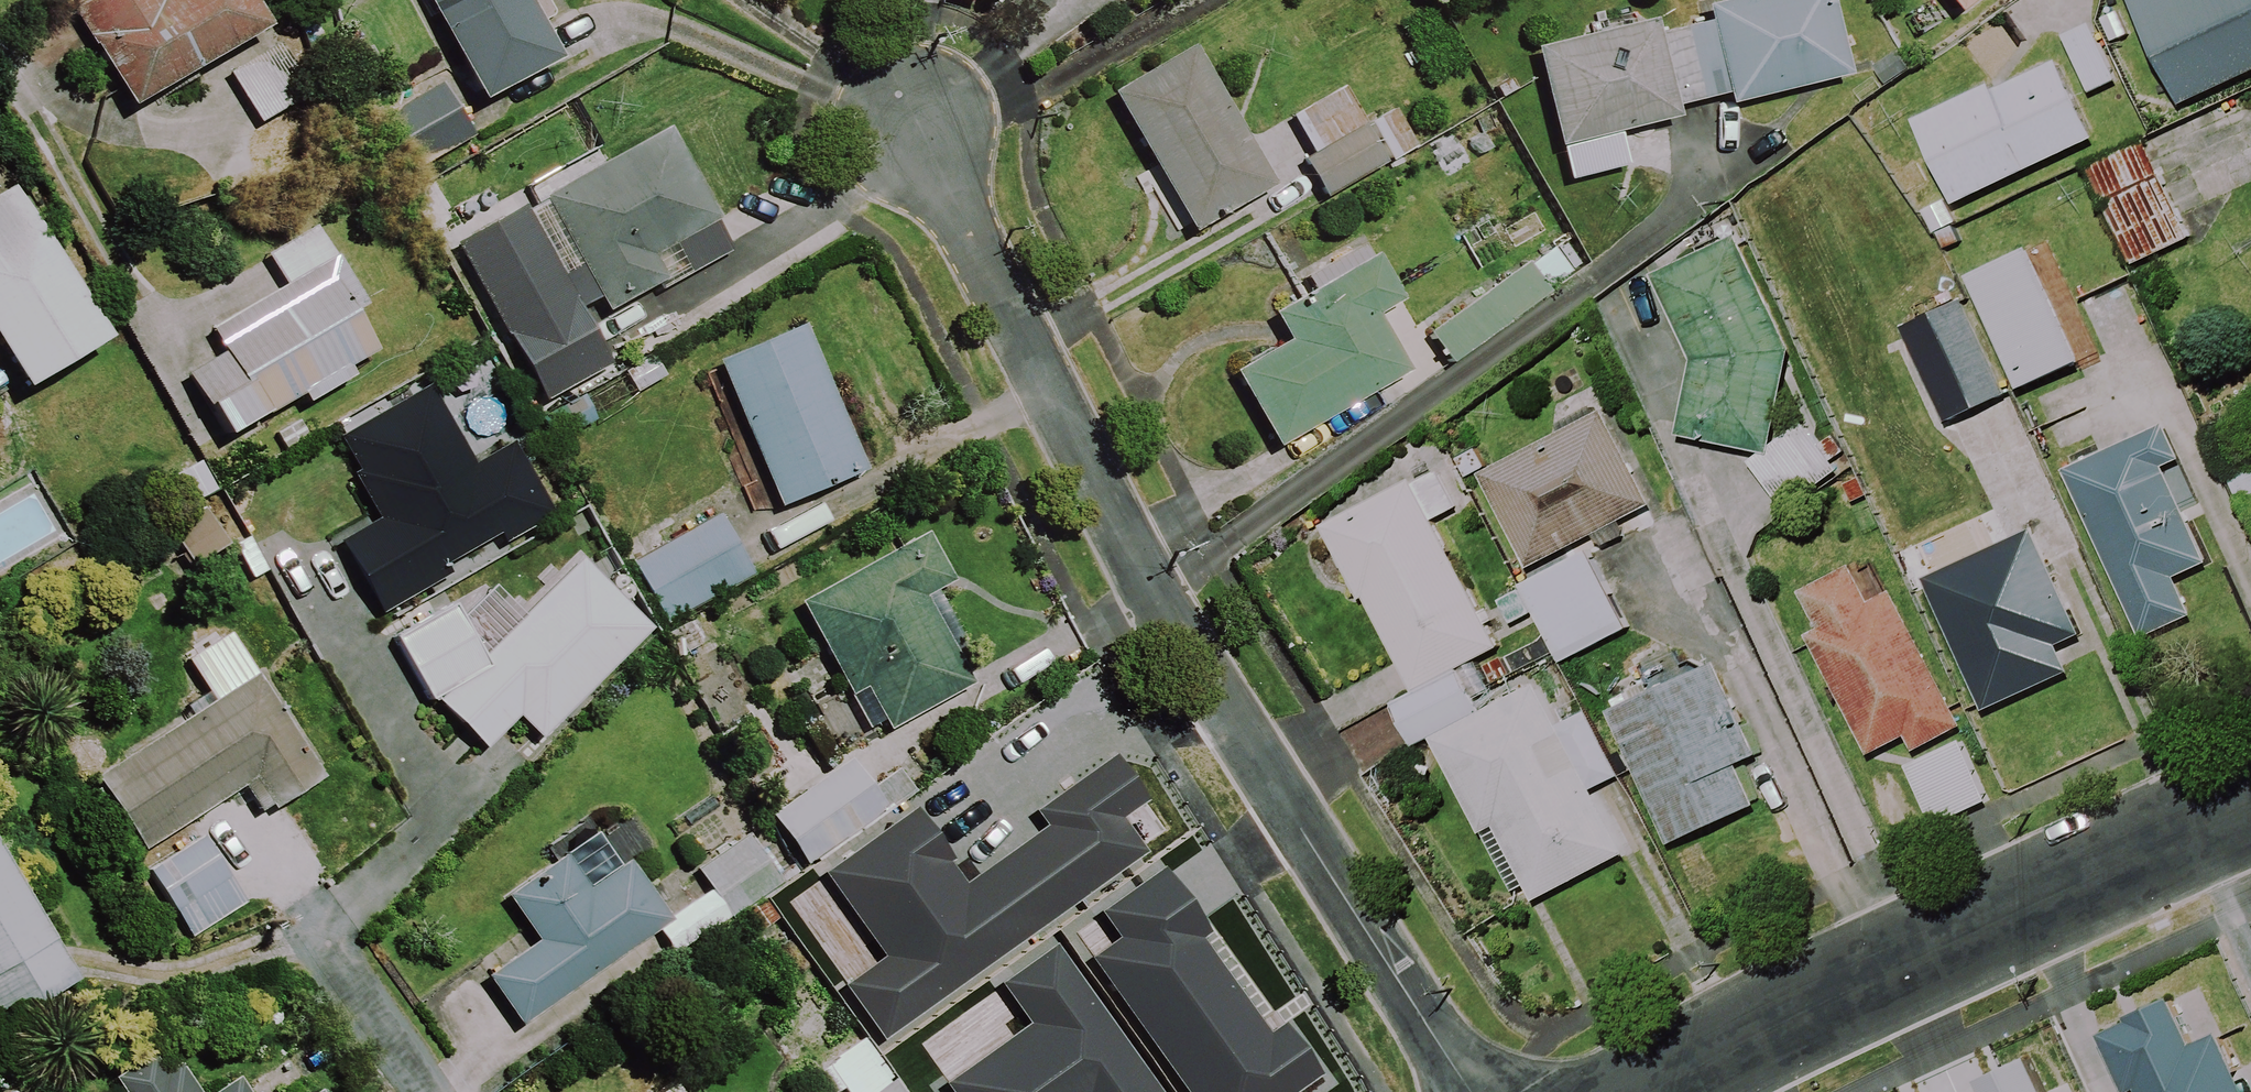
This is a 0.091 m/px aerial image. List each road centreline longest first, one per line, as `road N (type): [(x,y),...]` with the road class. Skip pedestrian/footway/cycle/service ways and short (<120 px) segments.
road 1 (residential): [(1466,1091),(1188,649),(921,122)]
road 2 (residential): [(1668,1091),(1880,977),(2250,804)]

